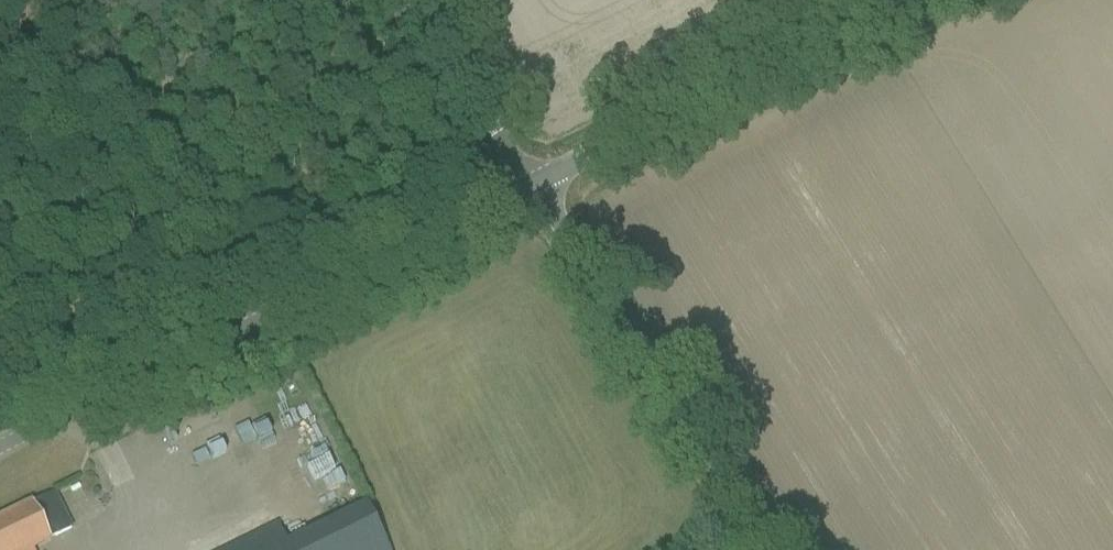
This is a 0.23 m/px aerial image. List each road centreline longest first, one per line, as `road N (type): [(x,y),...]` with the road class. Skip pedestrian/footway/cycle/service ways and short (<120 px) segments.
road 1 (unclassified): [(0,451),(535,188)]
road 2 (unclassified): [(764,549),(535,188)]
road 3 (unclassified): [(535,188),(913,0)]
road 4 (unclassified): [(535,188),(418,0)]

